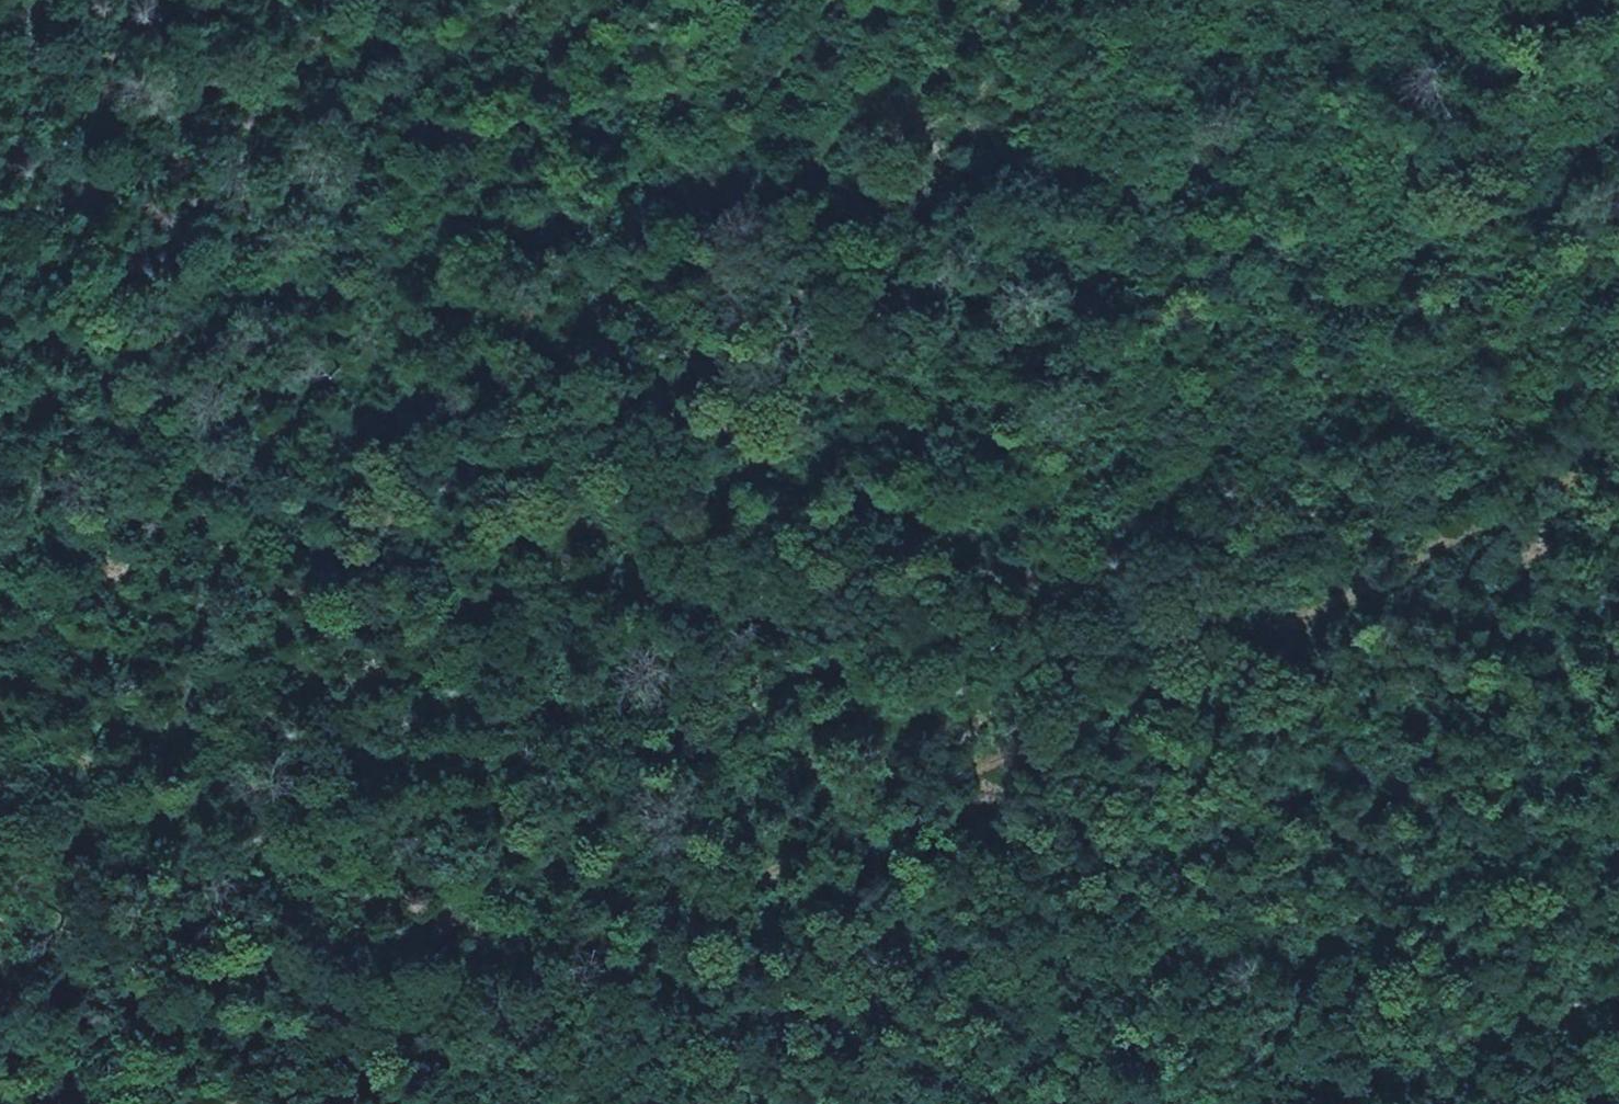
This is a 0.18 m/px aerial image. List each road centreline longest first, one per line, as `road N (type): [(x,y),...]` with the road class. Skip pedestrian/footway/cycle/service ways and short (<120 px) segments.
road 1 (track): [(1618,473),(1429,563),(546,1032),(354,1103)]
road 2 (track): [(1618,1008),(1429,1075),(1382,1103)]

